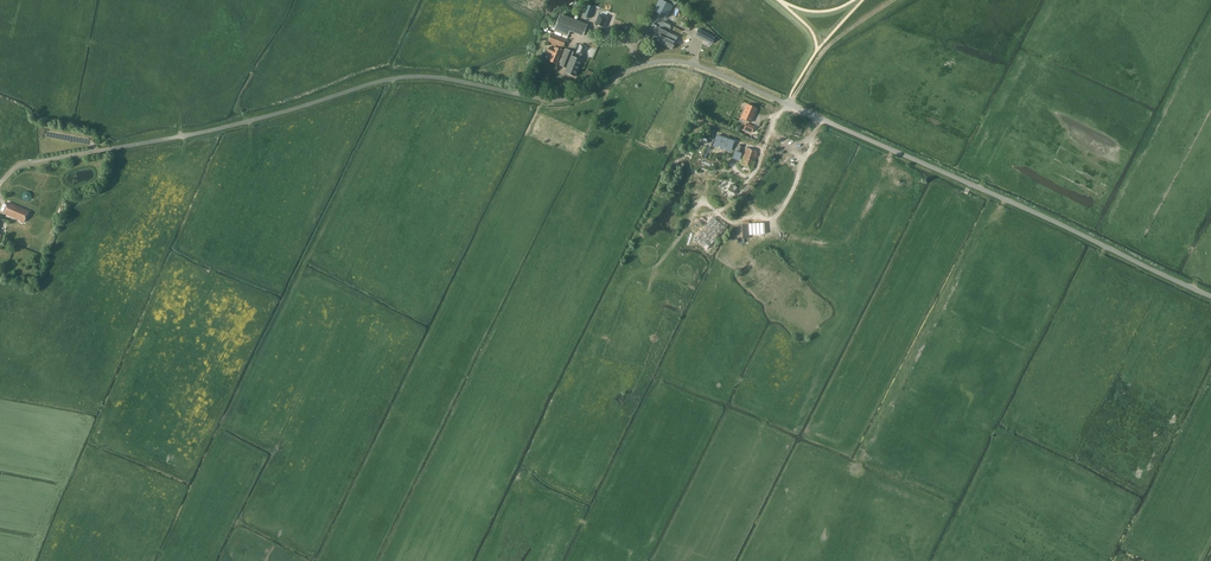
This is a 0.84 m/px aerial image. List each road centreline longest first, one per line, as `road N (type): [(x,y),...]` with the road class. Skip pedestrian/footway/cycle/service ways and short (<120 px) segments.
road 1 (unclassified): [(1210,297),(681,62),(643,64),(563,99),(396,78),(253,120),(110,149)]
road 2 (track): [(893,0),(823,53),(795,107)]

